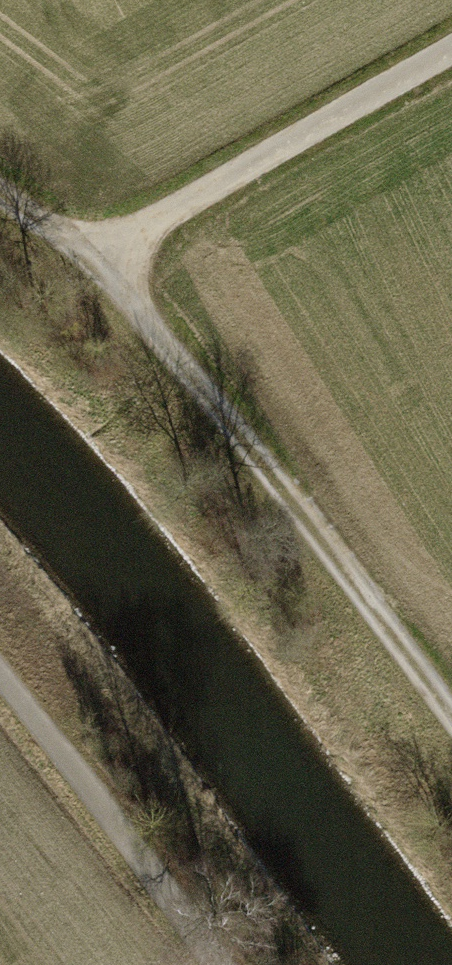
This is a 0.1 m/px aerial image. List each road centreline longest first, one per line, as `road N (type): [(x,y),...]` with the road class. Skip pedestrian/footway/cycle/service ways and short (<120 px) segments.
road 1 (track): [(0,191),(93,262),(335,555),(451,716)]
road 2 (track): [(93,262),(451,42)]
road 3 (track): [(0,673),(213,964)]

